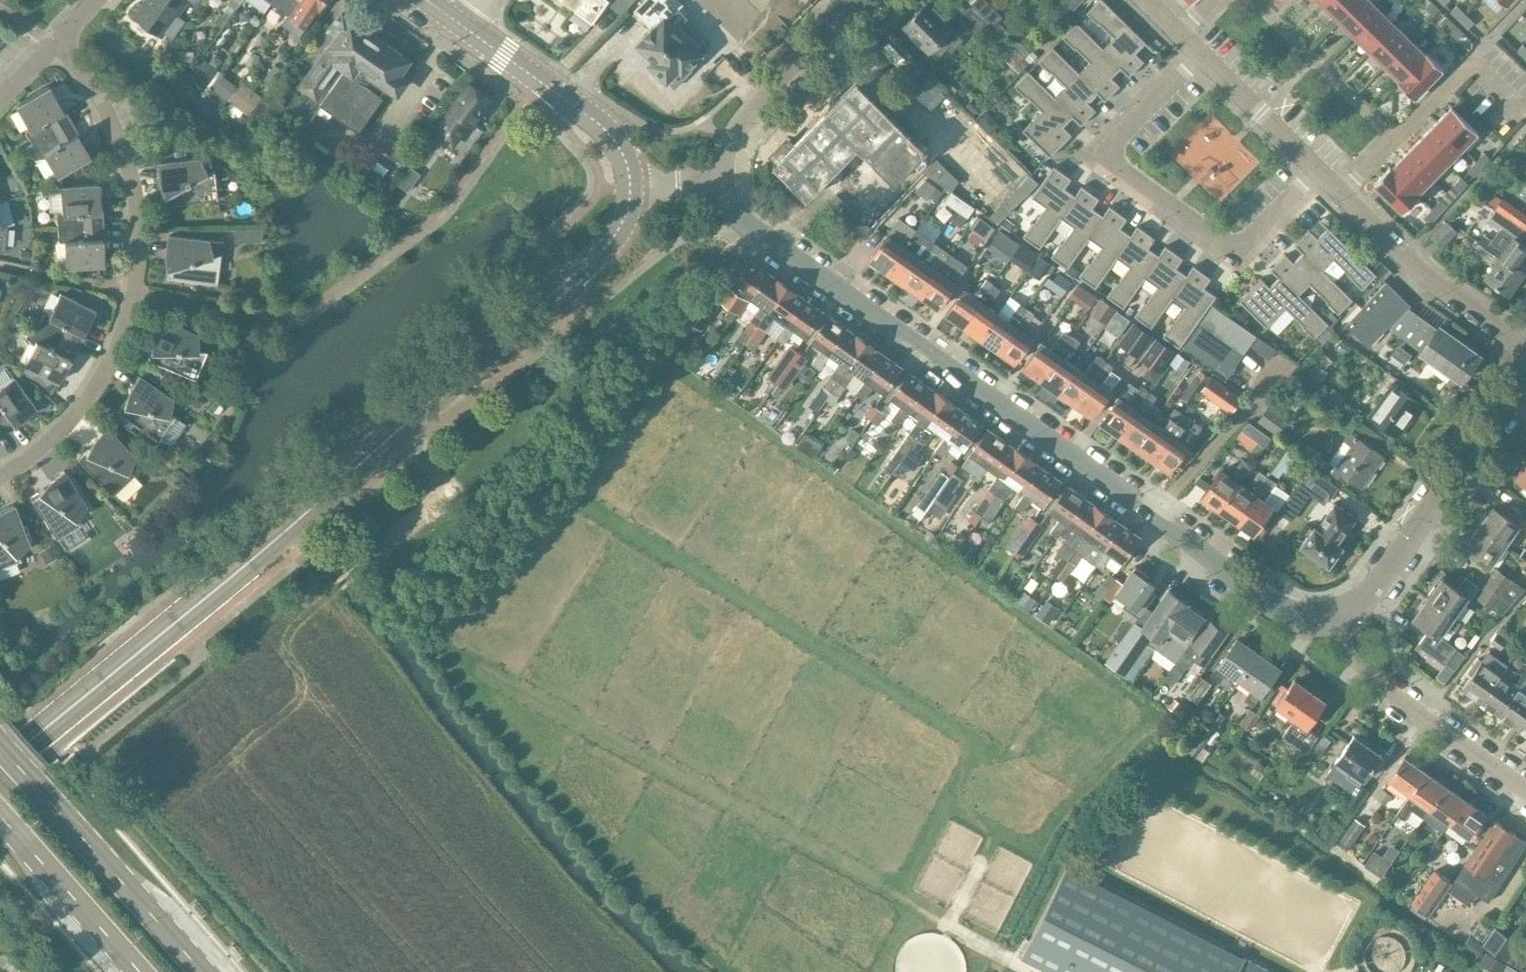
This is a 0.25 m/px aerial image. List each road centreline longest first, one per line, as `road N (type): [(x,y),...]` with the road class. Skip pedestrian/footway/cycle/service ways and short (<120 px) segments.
road 1 (tertiary): [(0,765),(249,562),(600,253),(618,230),(631,187)]
road 2 (unclassified): [(1343,615),(1281,609),(749,229),(720,183)]
road 3 (residential): [(54,43),(85,76),(128,164),(133,288),(118,358),(81,410),(24,467),(0,477)]
road 4 (residential): [(1198,56),(1098,155),(1235,253),(1318,174)]
road 5 (secondary): [(201,971),(0,745)]
road 6 (unclassified): [(1343,615),(1382,582),(1525,379)]
road 7 (residential): [(1525,789),(1378,684),(1352,649),(1343,615)]
road 8 (residential): [(1525,347),(1424,279),(1340,195)]
road 9 (tertiary): [(631,187),(621,151),(599,124),(464,28)]
road 10 (residential): [(720,183),(739,129),(861,0)]
road 11 (secondary): [(0,817),(138,971)]
road 12 (residential): [(1471,61),(1340,195)]
road 13 (residential): [(1318,174),(1198,56)]

